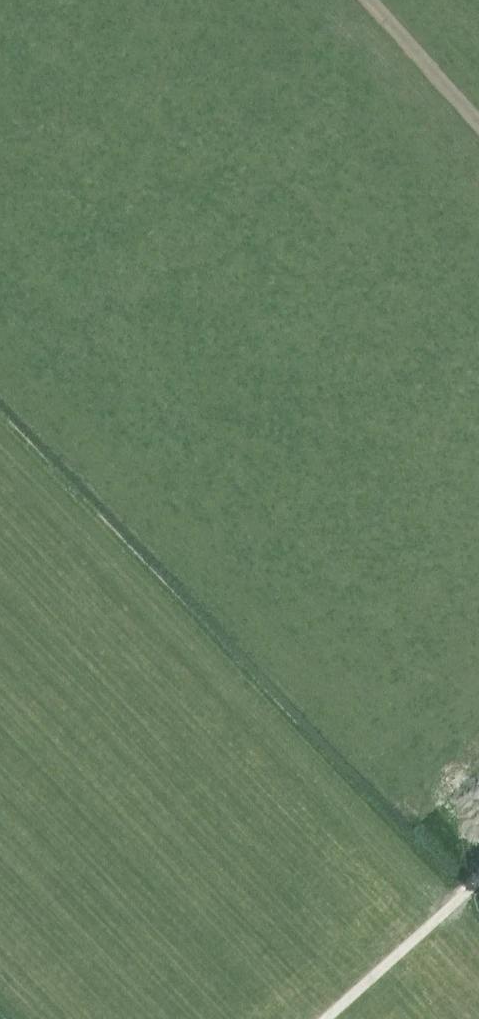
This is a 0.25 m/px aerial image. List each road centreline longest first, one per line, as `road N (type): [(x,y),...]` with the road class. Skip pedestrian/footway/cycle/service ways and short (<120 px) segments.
road 1 (track): [(325,1018),(478,877)]
road 2 (track): [(478,124),(369,0)]

